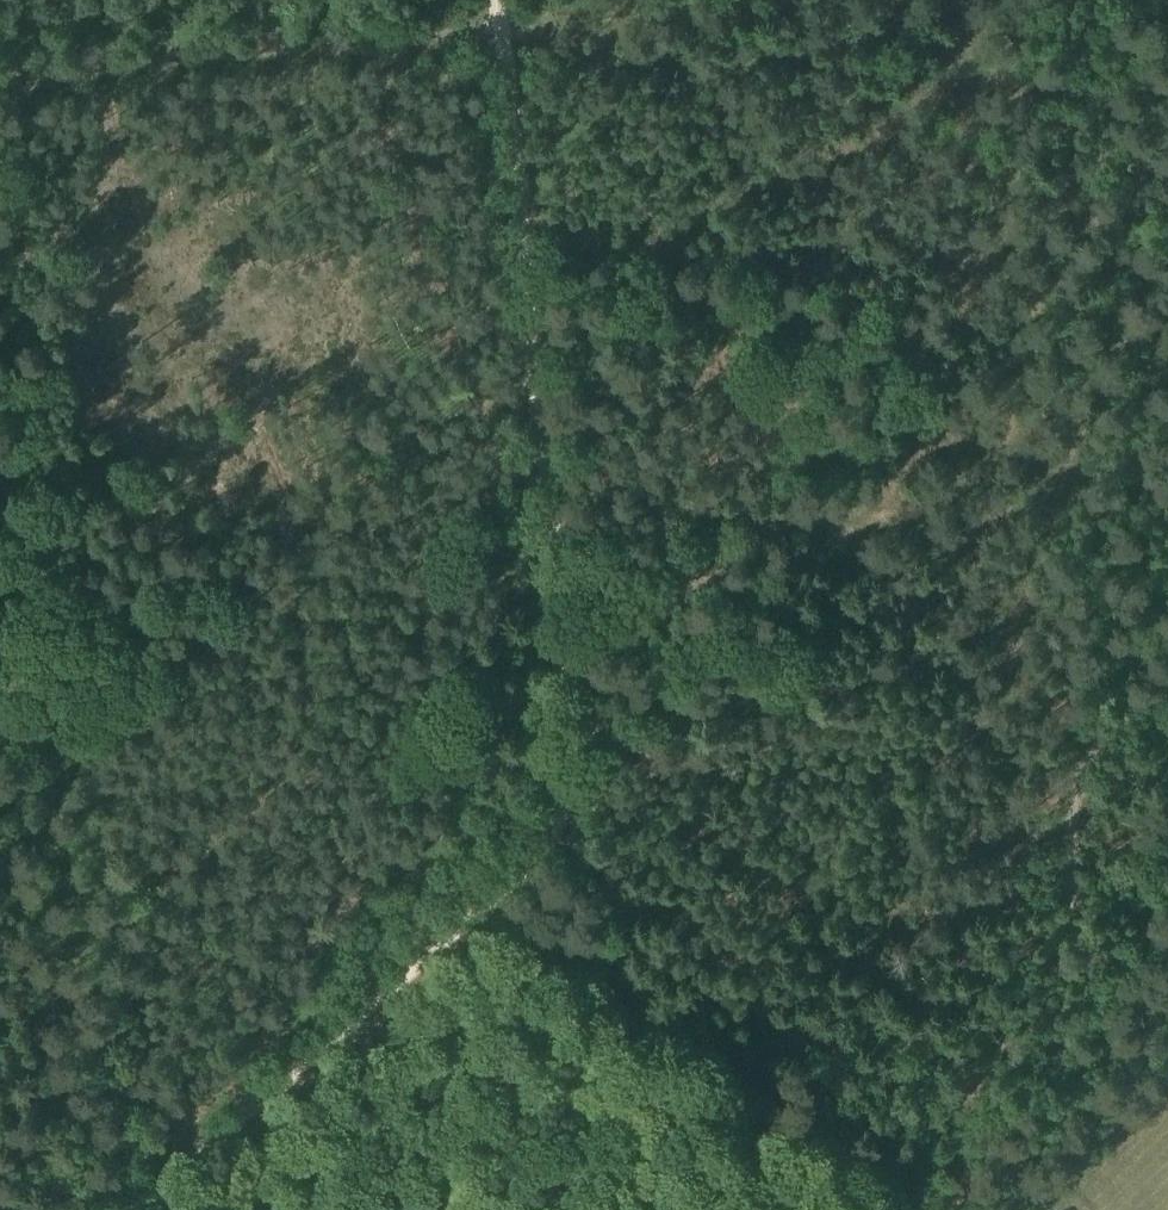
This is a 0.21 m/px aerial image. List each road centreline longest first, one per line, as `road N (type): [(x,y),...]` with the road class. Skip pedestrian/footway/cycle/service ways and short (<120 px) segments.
road 1 (track): [(497,0),(575,805),(560,835),(135,1209)]
road 2 (track): [(1167,651),(1081,760),(1070,823),(1074,951),(866,1209)]
road 3 (track): [(0,64),(641,0)]

